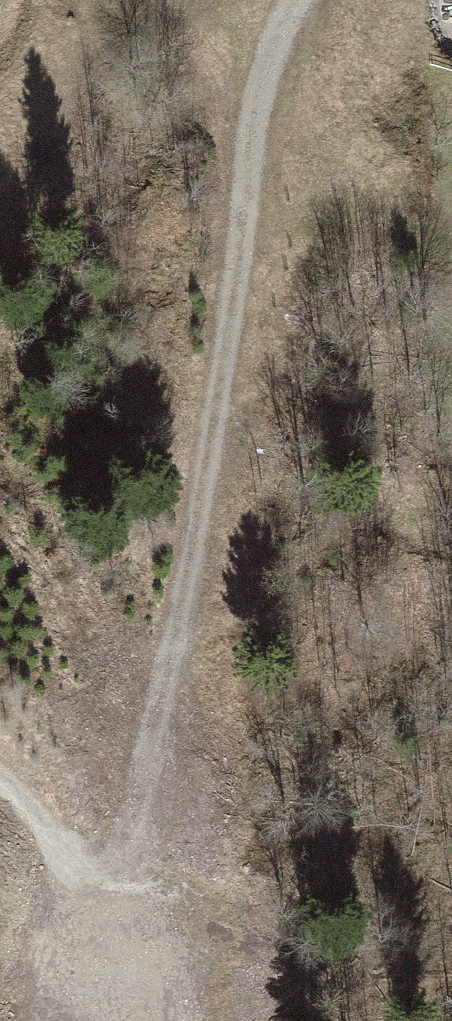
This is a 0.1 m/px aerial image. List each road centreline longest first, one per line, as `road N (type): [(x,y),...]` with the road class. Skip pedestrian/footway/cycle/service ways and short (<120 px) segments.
road 1 (track): [(291,0),(256,115),(176,718),(96,1020)]
road 2 (track): [(203,0),(121,41),(63,95),(30,179),(0,221)]
road 3 (track): [(0,570),(16,572),(101,629),(176,718)]
road 4 (track): [(194,1020),(148,822)]

